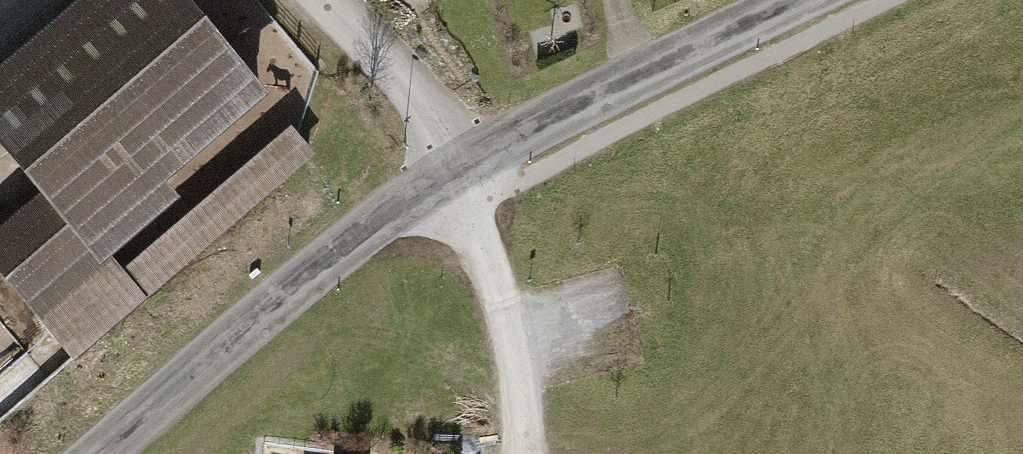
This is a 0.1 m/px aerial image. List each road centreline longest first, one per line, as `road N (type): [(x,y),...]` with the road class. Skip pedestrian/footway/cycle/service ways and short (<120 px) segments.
road 1 (tertiary): [(102,453),(459,166)]
road 2 (tertiary): [(459,166),(800,0)]
road 3 (track): [(459,166),(498,294),(530,453)]
road 4 (residential): [(459,166),(419,98),(327,0)]

